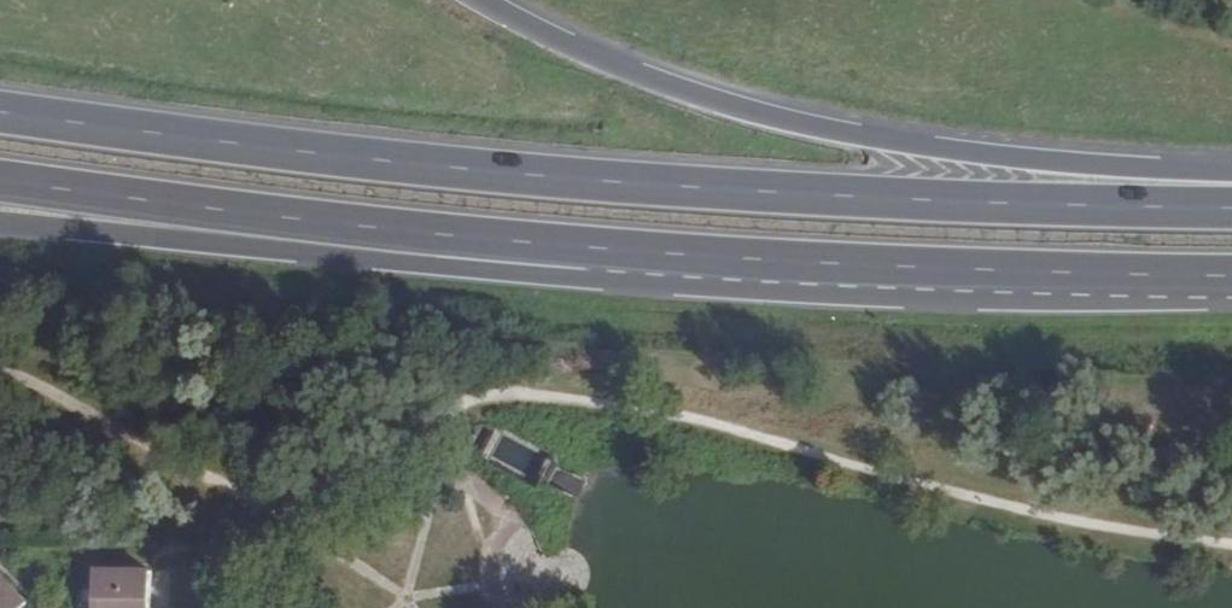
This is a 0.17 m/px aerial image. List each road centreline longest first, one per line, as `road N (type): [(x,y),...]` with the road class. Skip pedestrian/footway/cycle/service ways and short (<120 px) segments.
road 1 (trunk): [(1231,209),(868,199),(515,175),(0,113)]
road 2 (trunk): [(1231,175),(831,134),(632,76),(478,0)]
road 3 (trunk): [(606,249),(860,267),(1231,276)]
road 4 (trunk): [(0,224),(482,274),(606,249)]
road 5 (trunk): [(0,183),(606,249)]

